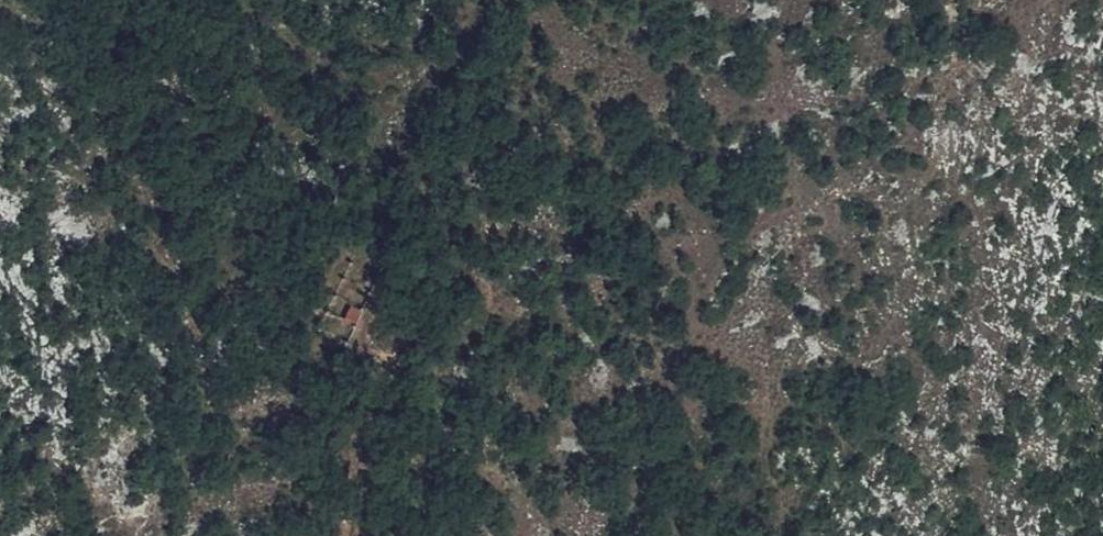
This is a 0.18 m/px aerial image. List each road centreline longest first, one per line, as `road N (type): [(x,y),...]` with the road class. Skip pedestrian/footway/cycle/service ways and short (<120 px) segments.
road 1 (track): [(355,535),(378,421),(407,361),(480,320),(479,295),(436,229),(425,191),(438,133),(490,0)]

